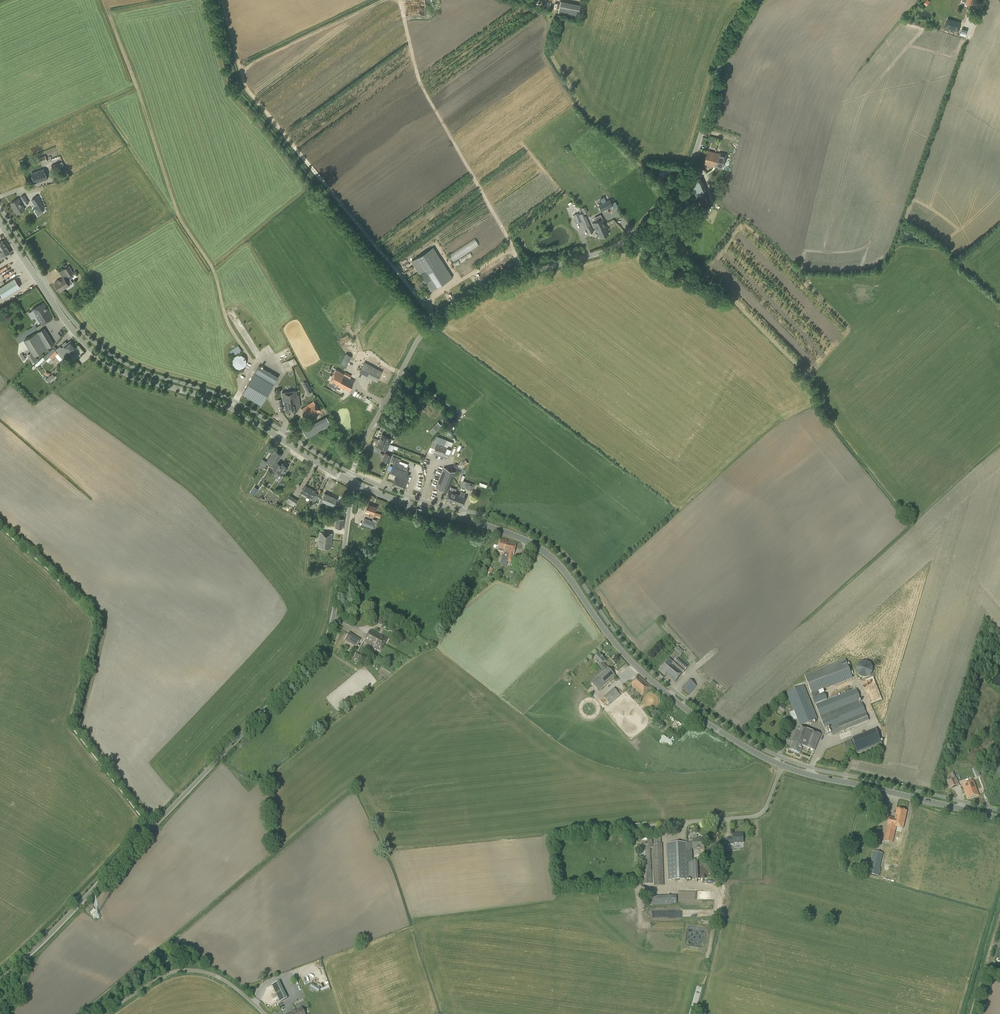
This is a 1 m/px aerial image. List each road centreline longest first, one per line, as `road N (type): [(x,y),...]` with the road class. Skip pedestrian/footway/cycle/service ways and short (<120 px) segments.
road 1 (secondary): [(353,482),(536,547),(647,677),(776,763),(999,817)]
road 2 (unclassified): [(353,482),(362,444),(427,329),(511,278),(615,246),(680,182),(724,55),(758,0)]
road 3 (unclassified): [(0,980),(320,650),(332,623),(353,482)]
road 4 (secondary): [(0,220),(61,315),(104,359),(232,407),(353,482)]
road 5 (track): [(400,0),(424,90),(525,274)]
road 6 (track): [(386,0),(241,72),(221,0)]
road 7 (unclassified): [(105,1013),(167,974),(188,970),(219,977),(263,1013)]

